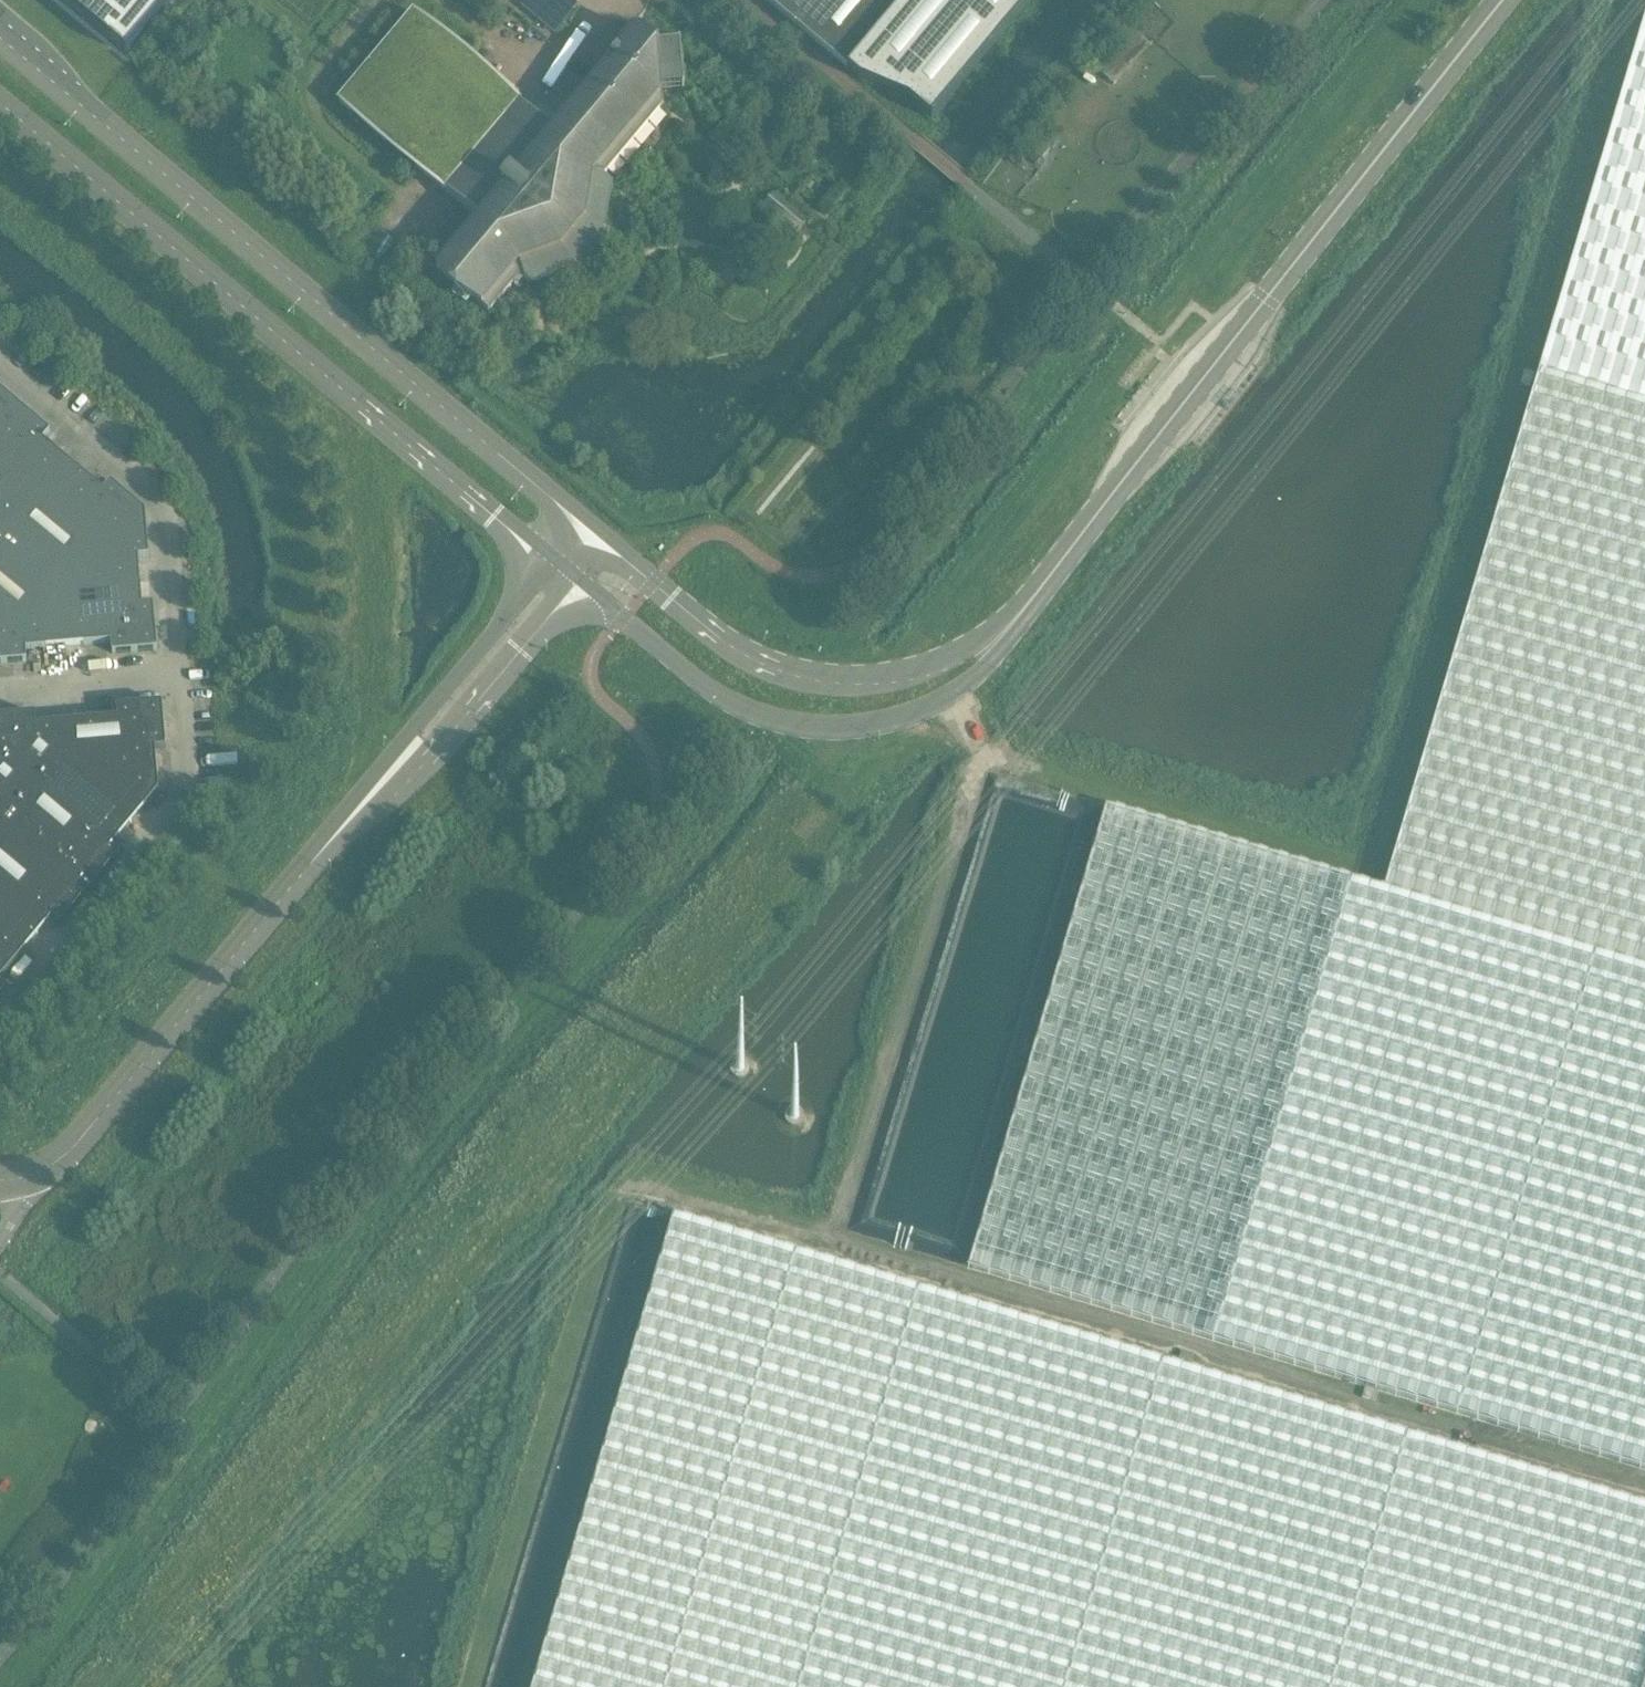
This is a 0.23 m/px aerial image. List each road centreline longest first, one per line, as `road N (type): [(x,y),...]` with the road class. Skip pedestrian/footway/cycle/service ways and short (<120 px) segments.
road 1 (tertiary): [(1505,0),(1004,633)]
road 2 (tertiary): [(598,529),(0,32)]
road 3 (tertiary): [(0,102),(555,559)]
road 4 (tertiary): [(581,581),(707,688),(775,721),(809,726),(849,729),(940,702),(976,676),(1004,633)]
road 5 (tertiary): [(1004,633),(925,671),(844,683),(790,672),(745,653),(598,529)]
road 6 (unclassified): [(309,866),(87,1133),(42,1172),(0,1181)]
road 7 (unclassified): [(309,866),(395,795),(581,581)]
road 8 (unclassified): [(555,559),(345,811),(309,866)]

